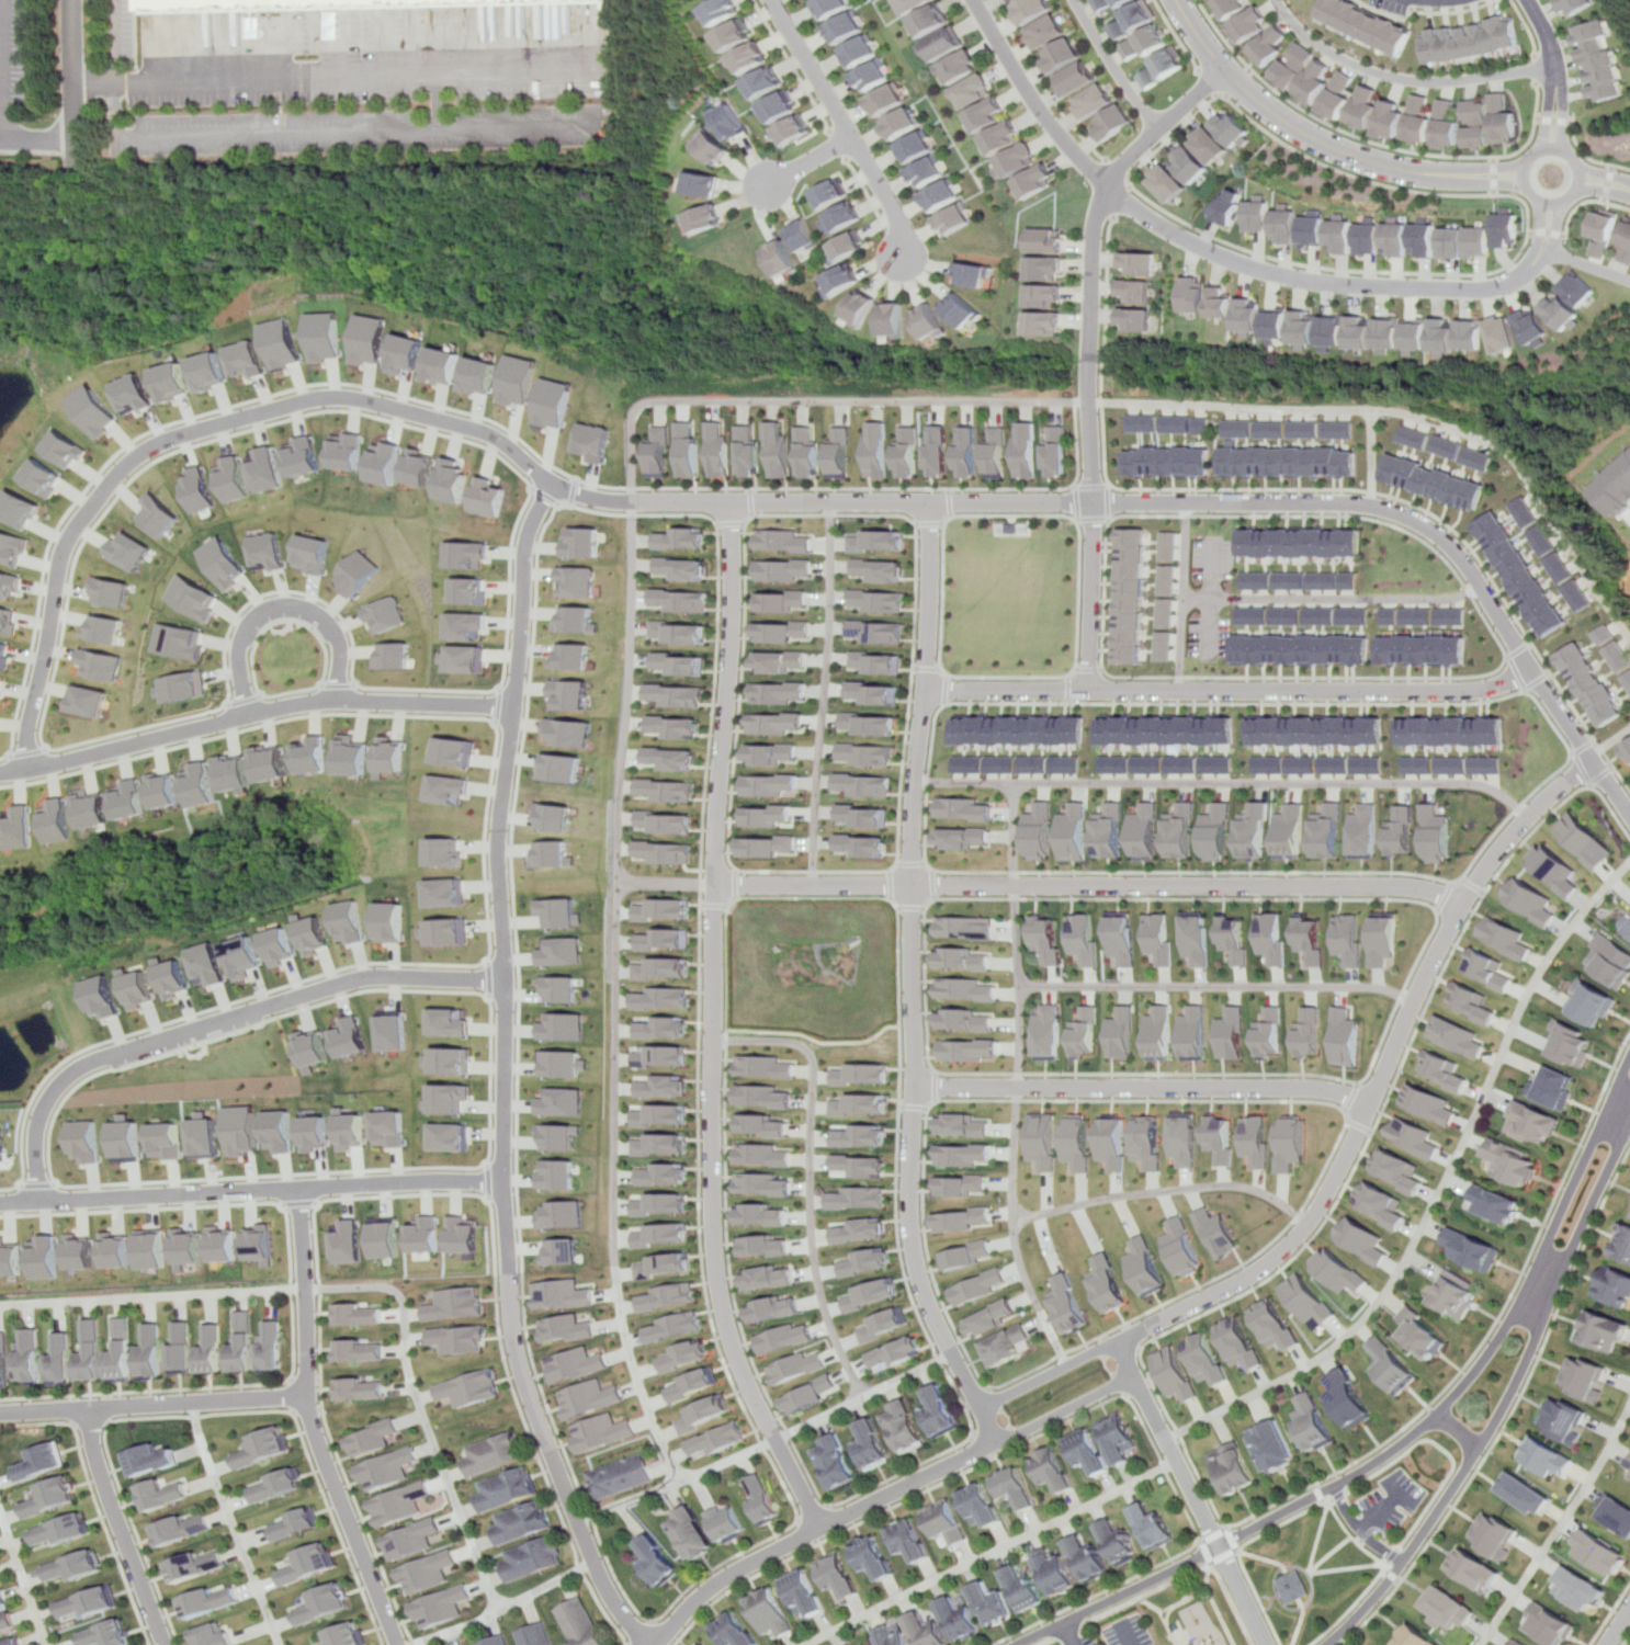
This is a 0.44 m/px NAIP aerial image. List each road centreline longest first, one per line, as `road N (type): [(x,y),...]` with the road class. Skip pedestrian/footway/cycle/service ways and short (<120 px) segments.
road 1 (residential): [(1629,815),(1460,563),(1394,513),(1356,504),(598,501),(554,488),(486,431),(326,398),(139,455),(80,520),(54,586),(24,733),(27,770)]
road 2 (residential): [(817,1529),(732,1336),(714,1214),(731,503)]
road 3 (residential): [(927,504),(908,1223),(932,1317),(992,1443)]
road 4 (residential): [(624,880),(1415,886),(1462,906)]
road 5 (residential): [(1594,760),(1527,817),(1474,886),(1304,1229),(1267,1266),(1119,1343)]
road 6 (residential): [(1531,666),(1496,688),(1472,691),(922,689)]
road 7 (residential): [(510,982),(370,979),(93,1064),(66,1082),(45,1115),(41,1203)]
road 8 (residential): [(519,706),(293,706),(0,773)]
road 9 (residential): [(510,982),(505,874),(522,574),(533,524),(554,488)]
road 10 (residential): [(642,1644),(601,1588),(528,1389),(511,1301),(507,1183)]
road 11 (tertiary): [(1437,1416),(1336,1489),(1016,1644)]
road 12 (residential): [(1543,251),(1499,288),(1317,283),(1210,252),(1109,189)]
road 13 (residential): [(393,1644),(310,1397),(301,1190)]
road 14 (residential): [(1369,1103),(1315,1088),(912,1086)]
road 15 (residential): [(992,1443),(709,1585),(650,1644)]
road 16 (residential): [(1090,384),(1095,231),(1109,189),(1224,70)]
road 17 (residential): [(1176,0),(1224,70),(1288,123),(1372,163),(1468,177)]
road 18 (residential): [(1119,1343),(1264,1644)]
road 19 (residential): [(310,1397),(0,1414)]
road 20 (residential): [(1089,689),(1090,384)]
road 21 (residential): [(907,258),(904,232),(771,0)]
road 22 (residential): [(246,716),(235,640),(250,619),(278,608),(305,612),(333,642),(336,702)]
road 23 (residential): [(301,1190),(41,1203)]
road 24 (tertiary): [(1330,1644),(1390,1587),(1482,1447)]
road 25 (residential): [(167,1644),(97,1447),(91,1409)]
road 26 (tertiary): [(1629,1055),(1537,1278)]
road 27 (residential): [(973,0),(1031,102),(1109,189)]
road 28 (residential): [(507,1183),(301,1190)]
road 29 (residential): [(507,1183),(510,982)]
road 30 (tertiary): [(1557,1284),(1629,1117)]
road 31 (tertiary): [(1482,1447),(1518,1387),(1557,1284)]
road 32 (tertiary): [(1537,1278),(1475,1375),(1437,1416)]
road 33 (residential): [(1119,1343),(975,1406)]
road 34 (residential): [(992,1443),(1133,1376)]
road 35 (residential): [(1576,170),(1562,154),(1547,152),(1527,178),(1538,197),(1561,201),(1573,191),(1576,170)]

